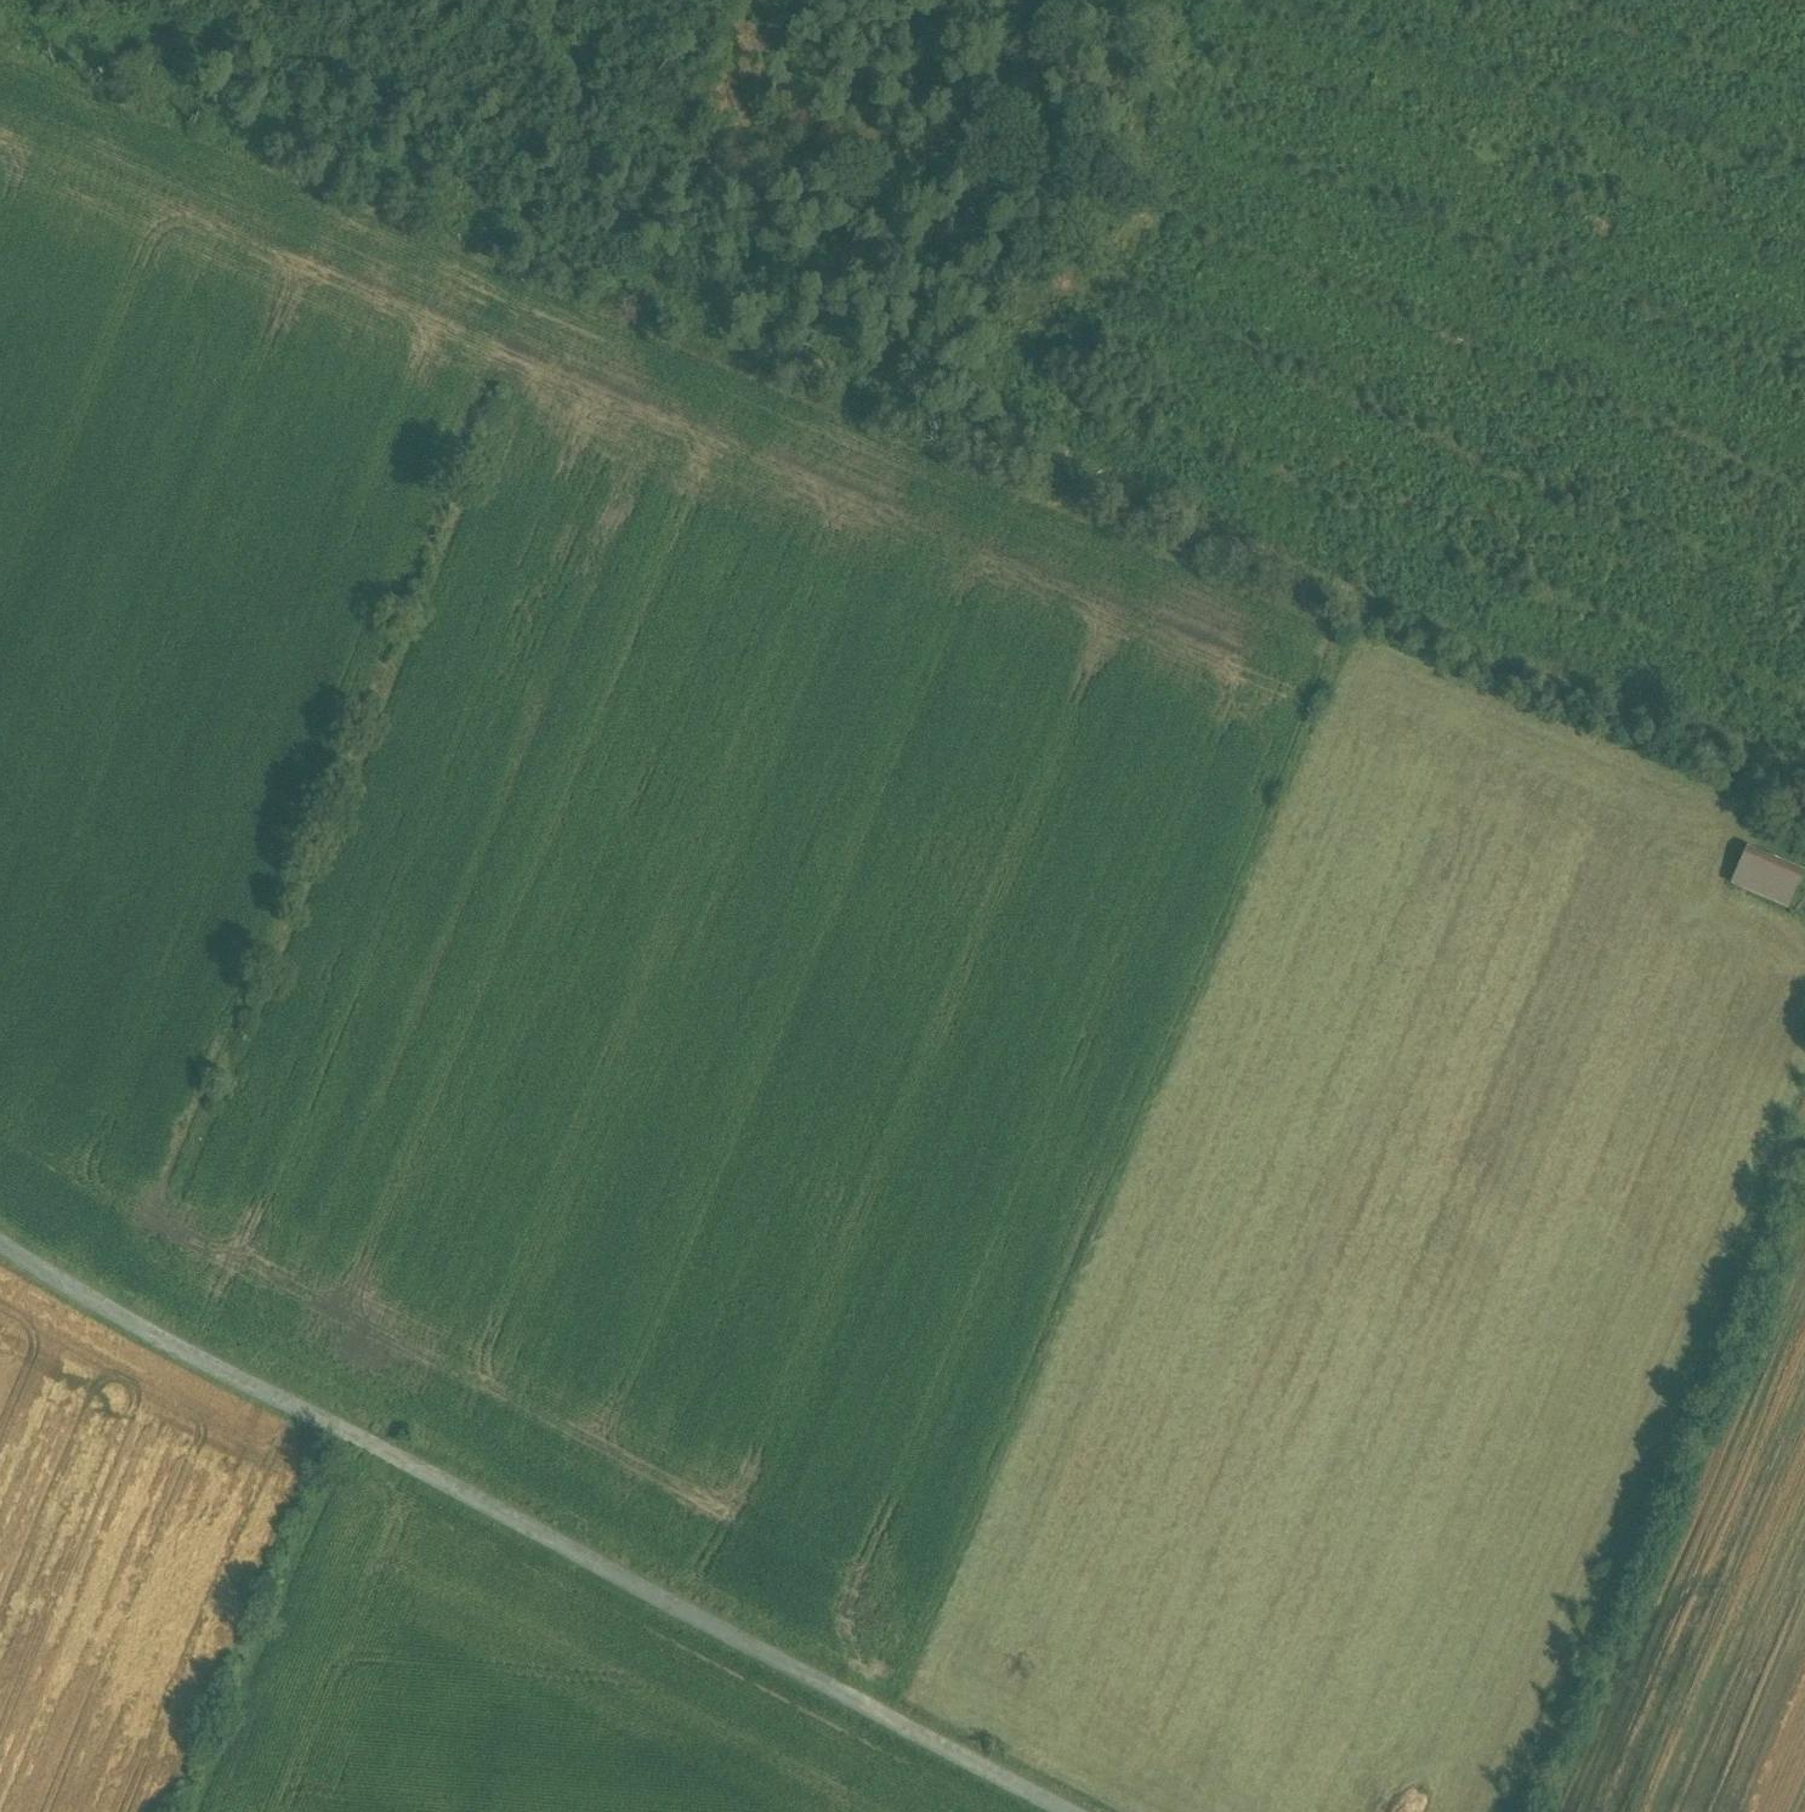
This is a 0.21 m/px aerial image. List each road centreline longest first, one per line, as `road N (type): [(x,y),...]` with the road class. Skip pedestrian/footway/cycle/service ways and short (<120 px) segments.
road 1 (track): [(1520,1811),(1804,1137)]

